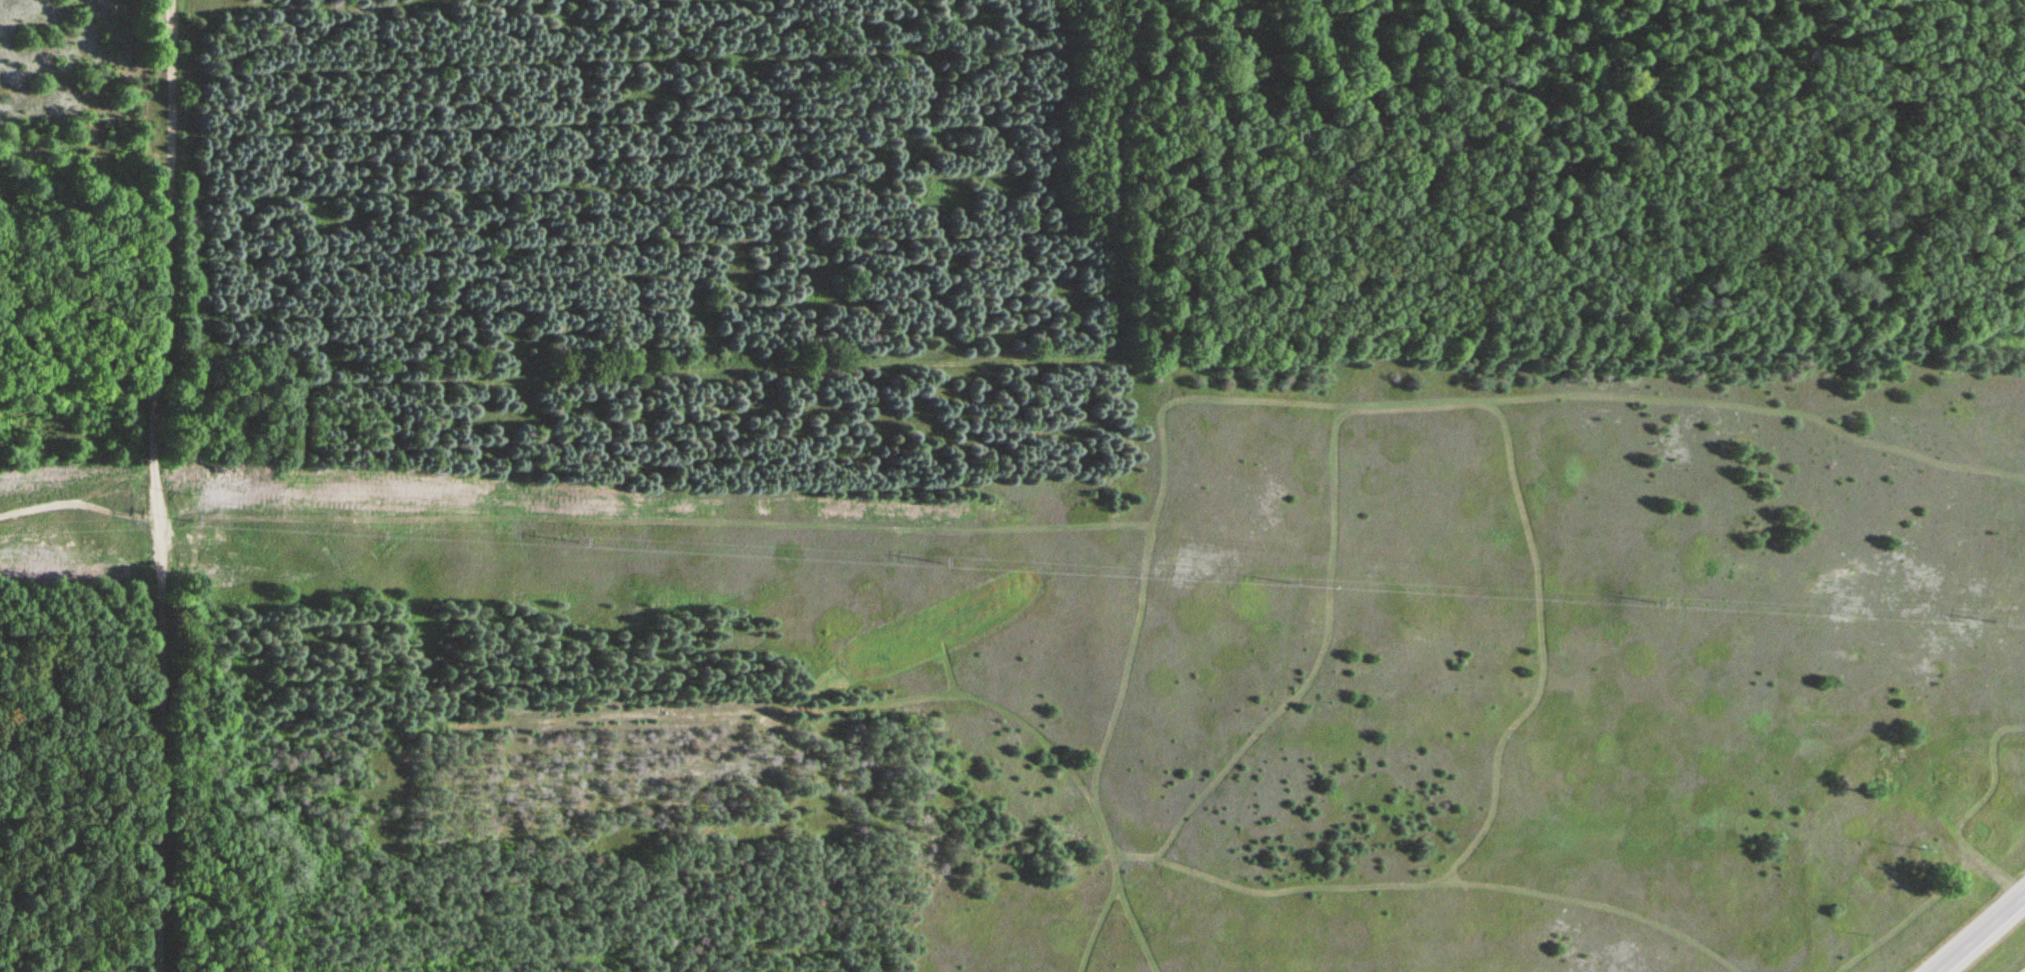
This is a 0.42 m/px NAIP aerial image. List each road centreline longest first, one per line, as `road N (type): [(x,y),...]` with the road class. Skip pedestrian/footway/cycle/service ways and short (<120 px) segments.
road 1 (track): [(162,971),(153,413),(165,255),(169,0)]

